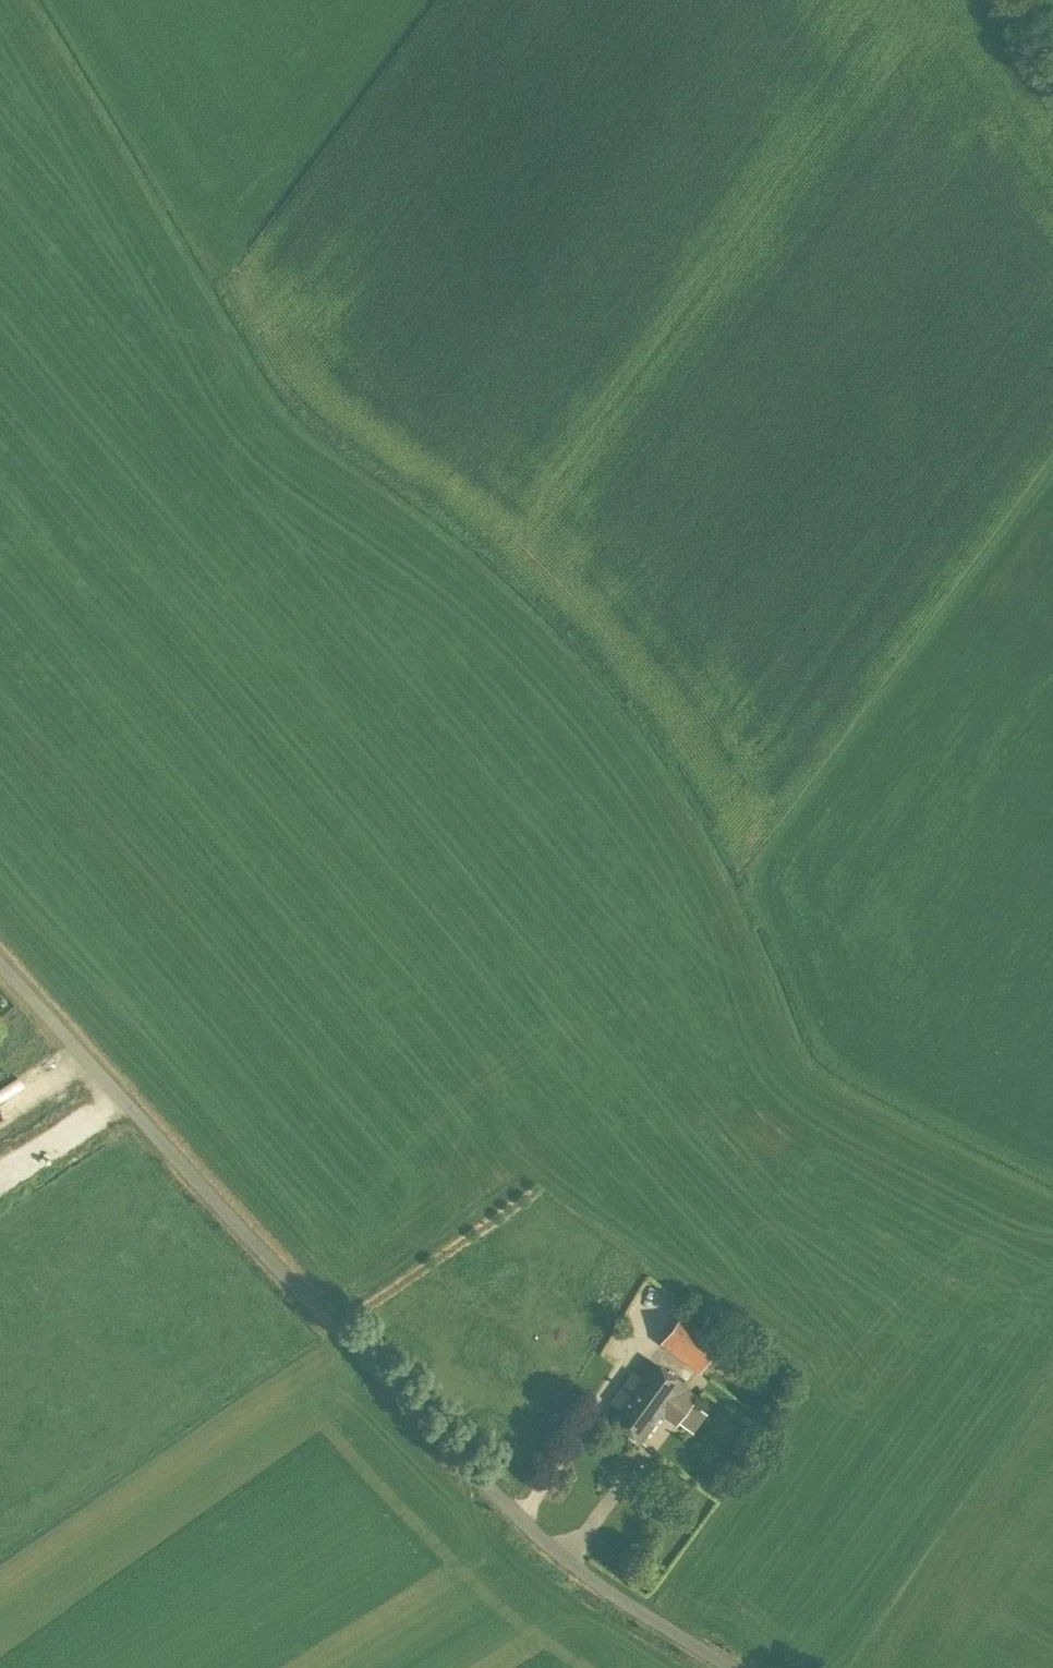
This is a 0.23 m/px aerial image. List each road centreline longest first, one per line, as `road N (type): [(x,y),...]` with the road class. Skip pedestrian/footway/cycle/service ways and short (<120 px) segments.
road 1 (unclassified): [(727,1667),(600,1590),(549,1547),(0,961)]

